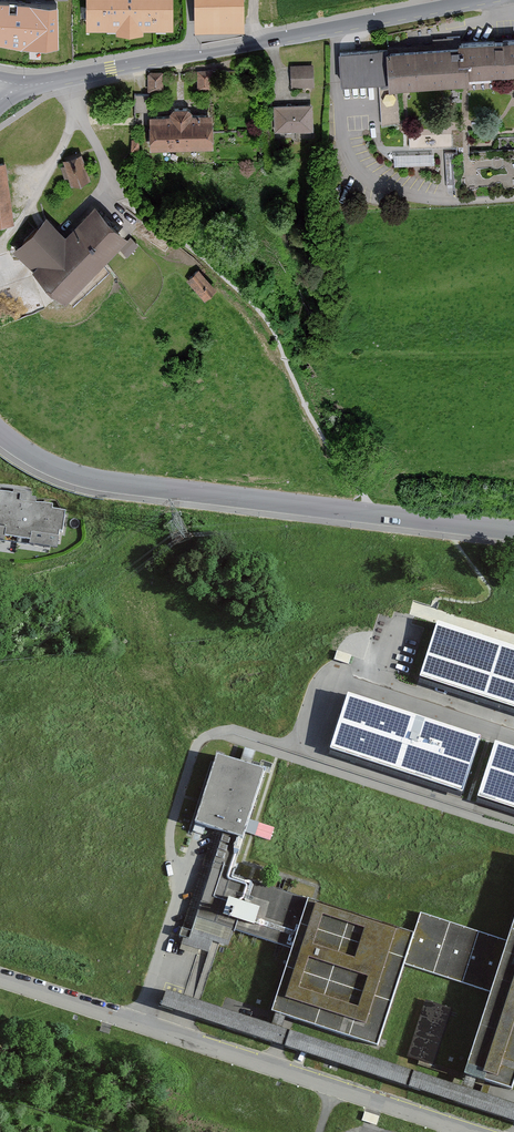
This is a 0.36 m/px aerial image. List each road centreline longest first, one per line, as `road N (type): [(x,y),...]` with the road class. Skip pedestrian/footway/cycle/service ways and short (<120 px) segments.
road 1 (unclassified): [(513,531),(115,486),(64,474),(0,434)]
road 2 (unclassified): [(257,42),(0,92)]
road 3 (residential): [(487,0),(257,42)]

